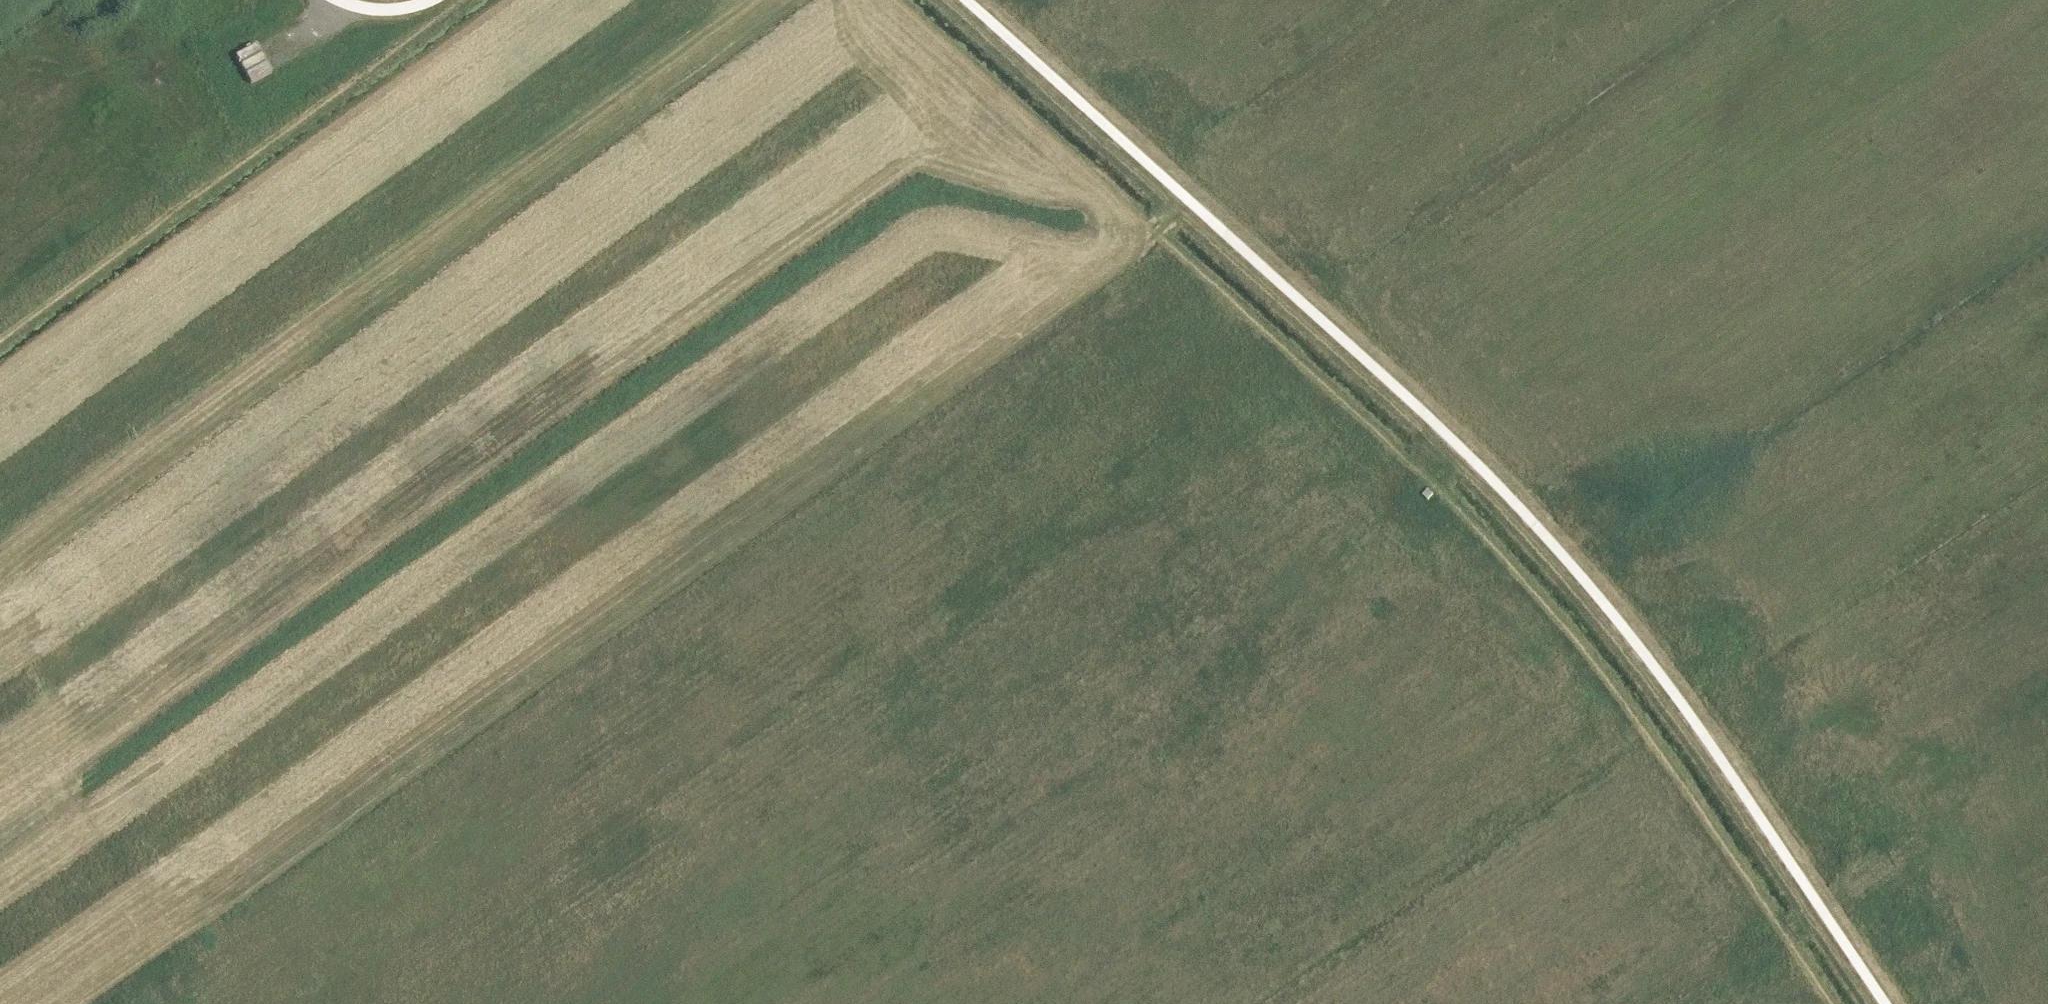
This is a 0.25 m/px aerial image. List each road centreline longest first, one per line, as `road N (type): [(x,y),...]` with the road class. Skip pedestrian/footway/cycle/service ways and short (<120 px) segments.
road 1 (track): [(0,985),(76,803),(113,769),(903,197),(931,190),(1112,233),(1147,229),(1186,201)]

